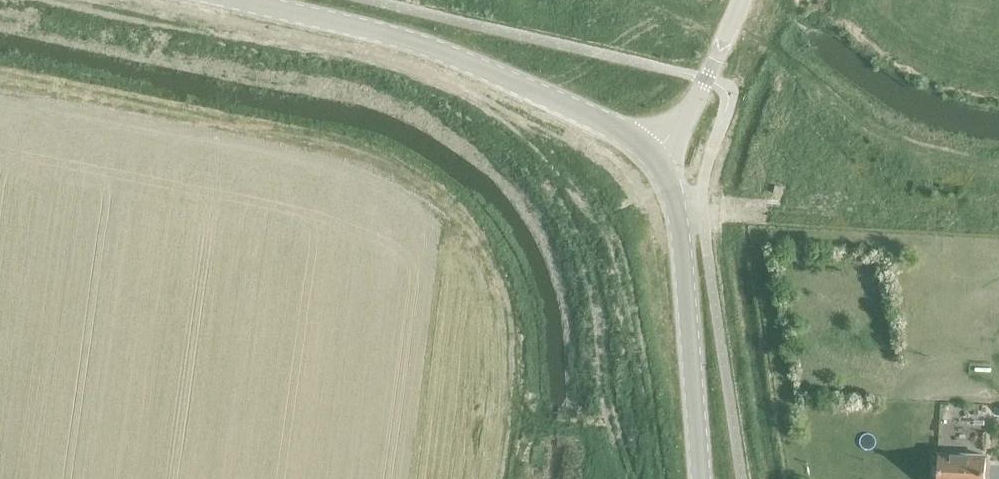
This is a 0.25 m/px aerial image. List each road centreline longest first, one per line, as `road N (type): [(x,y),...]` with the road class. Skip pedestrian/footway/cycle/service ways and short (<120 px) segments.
road 1 (tertiary): [(649,153),(592,118),(446,55),(234,0)]
road 2 (tertiary): [(700,478),(681,242),(674,196),(649,153)]
road 3 (unclassified): [(649,153),(708,81),(743,0)]

